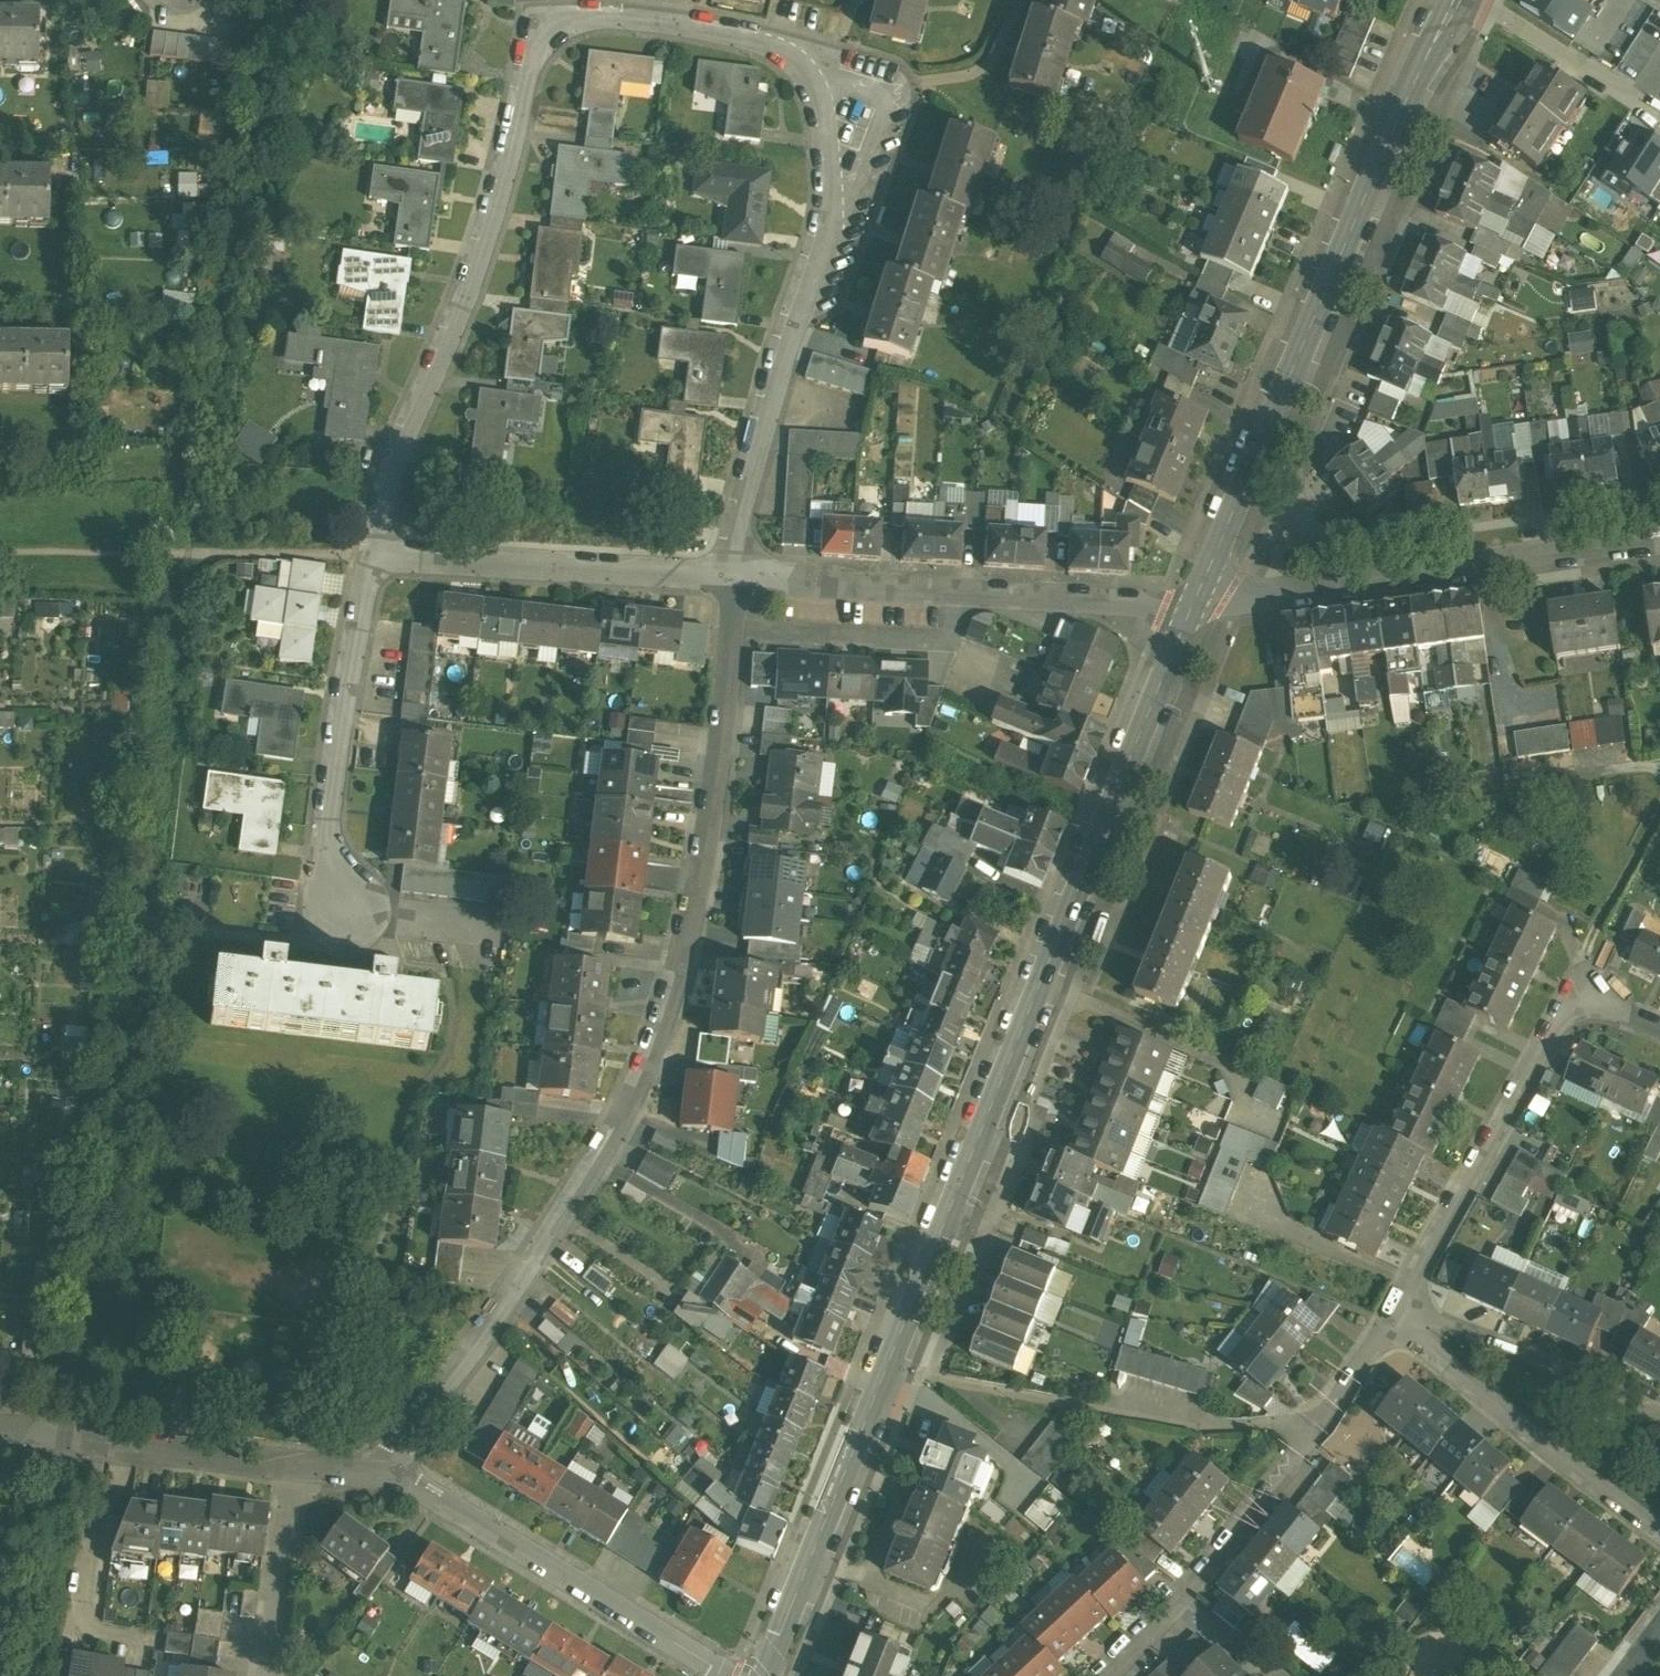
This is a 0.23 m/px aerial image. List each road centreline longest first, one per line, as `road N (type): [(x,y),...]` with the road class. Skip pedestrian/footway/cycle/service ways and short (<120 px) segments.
road 1 (residential): [(736,578),(741,508),(793,329),(836,223),(857,113),(828,71),(793,48),(624,16),(553,18),(534,35),(479,257),(387,477),(371,556)]
road 2 (tertiary): [(764,1675),(1198,608)]
road 3 (residential): [(375,1477),(541,1249),(649,1058),(680,965),(718,774),(736,578)]
road 4 (tertiary): [(1198,608),(1459,0)]
road 5 (residential): [(1659,532),(1198,608)]
road 6 (residential): [(1394,1315),(1184,1596),(1103,1675)]
road 7 (residential): [(1198,608),(736,578)]
road 8 (residential): [(1659,1026),(1591,993),(1561,1014),(1394,1315)]
road 9 (residential): [(375,1477),(417,1485),(729,1675)]
road 10 (residential): [(736,578),(371,556)]
road 11 (residential): [(371,556),(325,824),(346,906)]
road 12 (residential): [(1659,1537),(1428,1354),(1394,1315)]
road 13 (residential): [(1659,1412),(1451,1326),(1394,1315)]
road 14 (residential): [(102,1441),(75,1628),(156,1641)]
road 15 (residential): [(295,1469),(269,1675)]
road 16 (residential): [(102,1441),(295,1469)]

